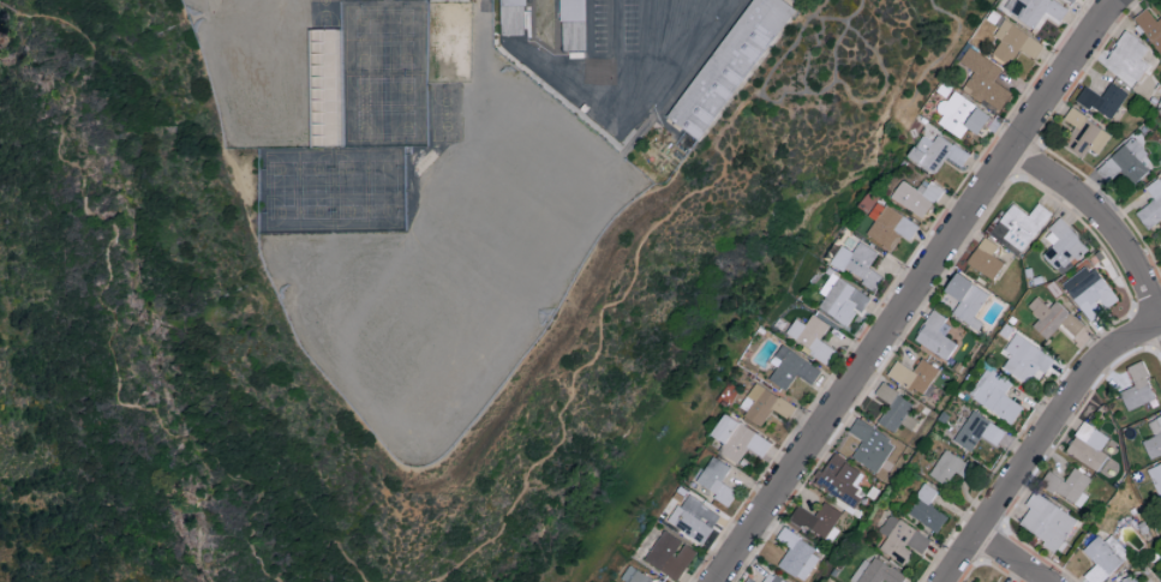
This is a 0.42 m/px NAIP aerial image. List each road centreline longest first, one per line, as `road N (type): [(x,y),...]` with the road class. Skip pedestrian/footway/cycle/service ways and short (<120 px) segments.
road 1 (residential): [(718,581),(1120,0)]
road 2 (residential): [(945,581),(1088,372),(1160,325)]
road 3 (residential): [(1160,316),(1120,242),(1072,192),(1009,154)]

